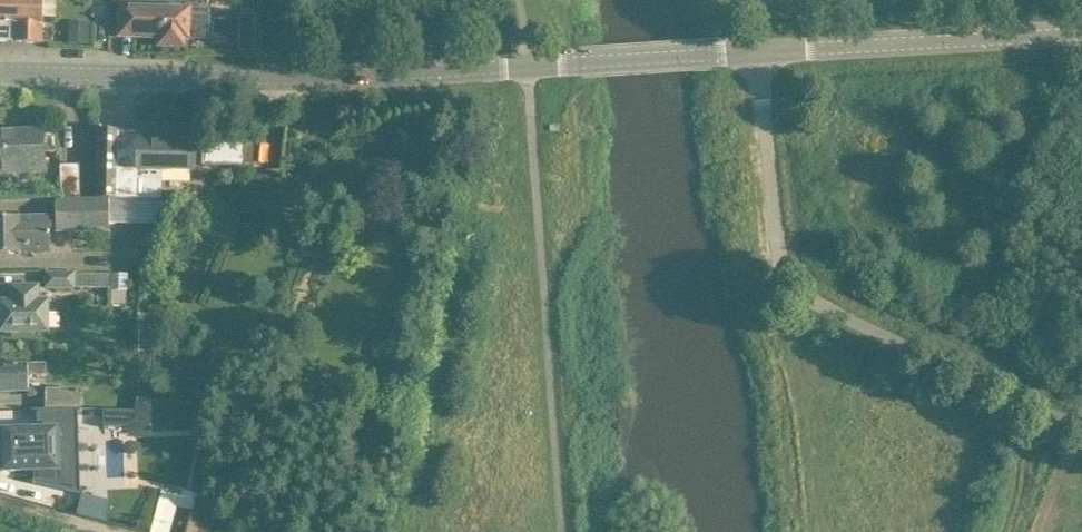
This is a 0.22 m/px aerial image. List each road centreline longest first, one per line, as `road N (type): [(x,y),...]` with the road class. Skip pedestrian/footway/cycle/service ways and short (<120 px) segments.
road 1 (tertiary): [(0,72),(332,76),(759,52)]
road 2 (unclassified): [(1081,431),(803,296),(787,279),(776,241),(759,52)]
road 3 (tertiary): [(759,52),(1081,33)]
road 4 (track): [(787,279),(773,291),(765,335),(797,531)]
road 5 (track): [(1026,404),(1022,466),(999,531)]

